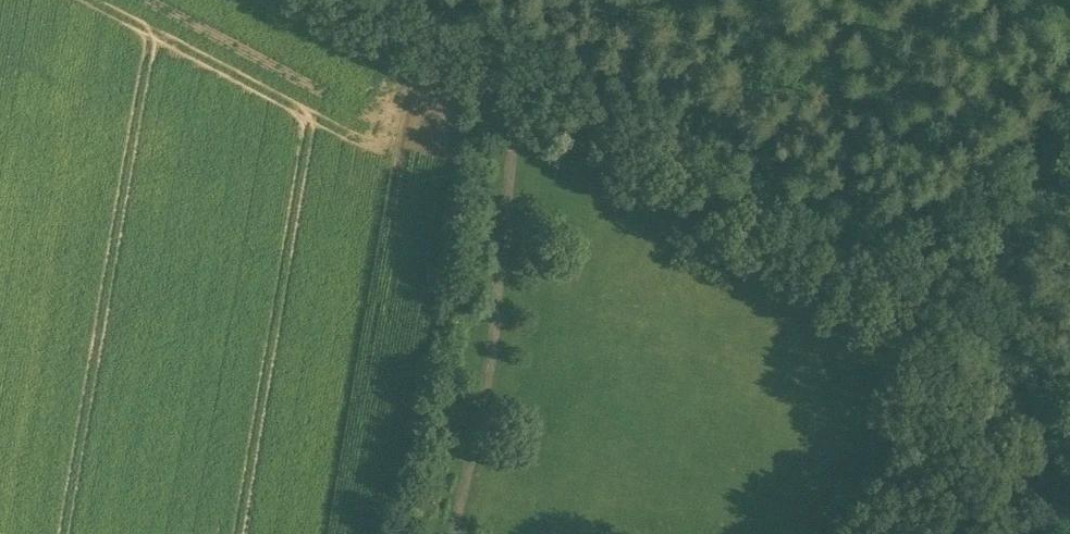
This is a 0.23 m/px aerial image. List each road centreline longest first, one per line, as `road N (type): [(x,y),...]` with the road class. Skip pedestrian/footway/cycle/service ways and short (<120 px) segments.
road 1 (track): [(1005,533),(938,430),(917,411),(917,372),(902,348),(581,142),(544,124),(511,122)]
road 2 (track): [(511,122),(492,357),(459,533)]
road 3 (track): [(287,0),(511,122)]
road 4 (track): [(917,411),(872,471),(845,533)]

